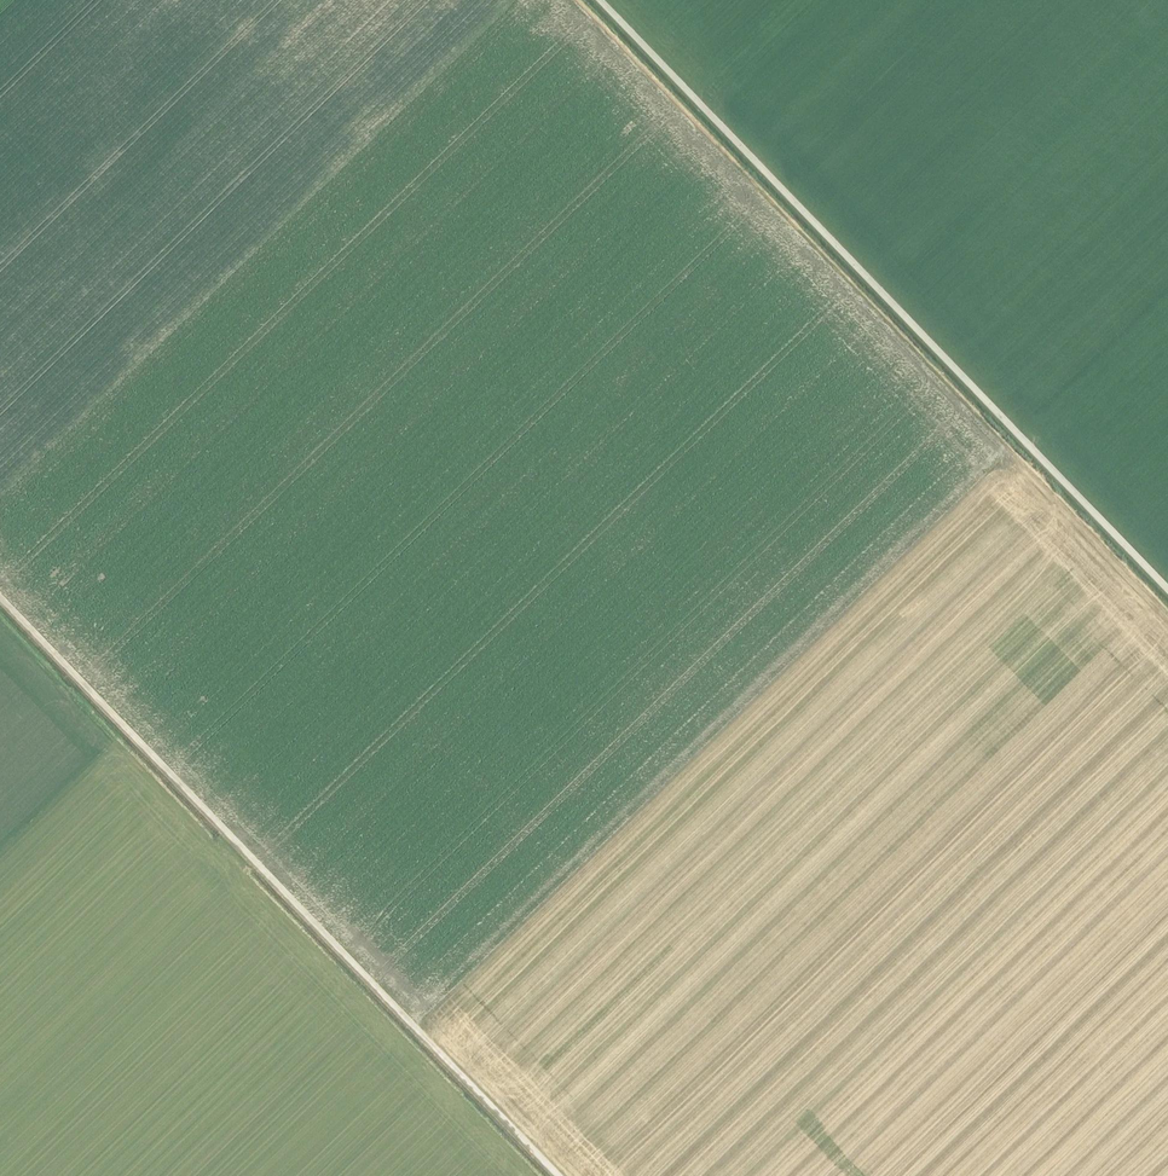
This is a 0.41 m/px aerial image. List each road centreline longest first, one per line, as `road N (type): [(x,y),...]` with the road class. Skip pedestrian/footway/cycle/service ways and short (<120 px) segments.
road 1 (track): [(558,1175),(0,599)]

